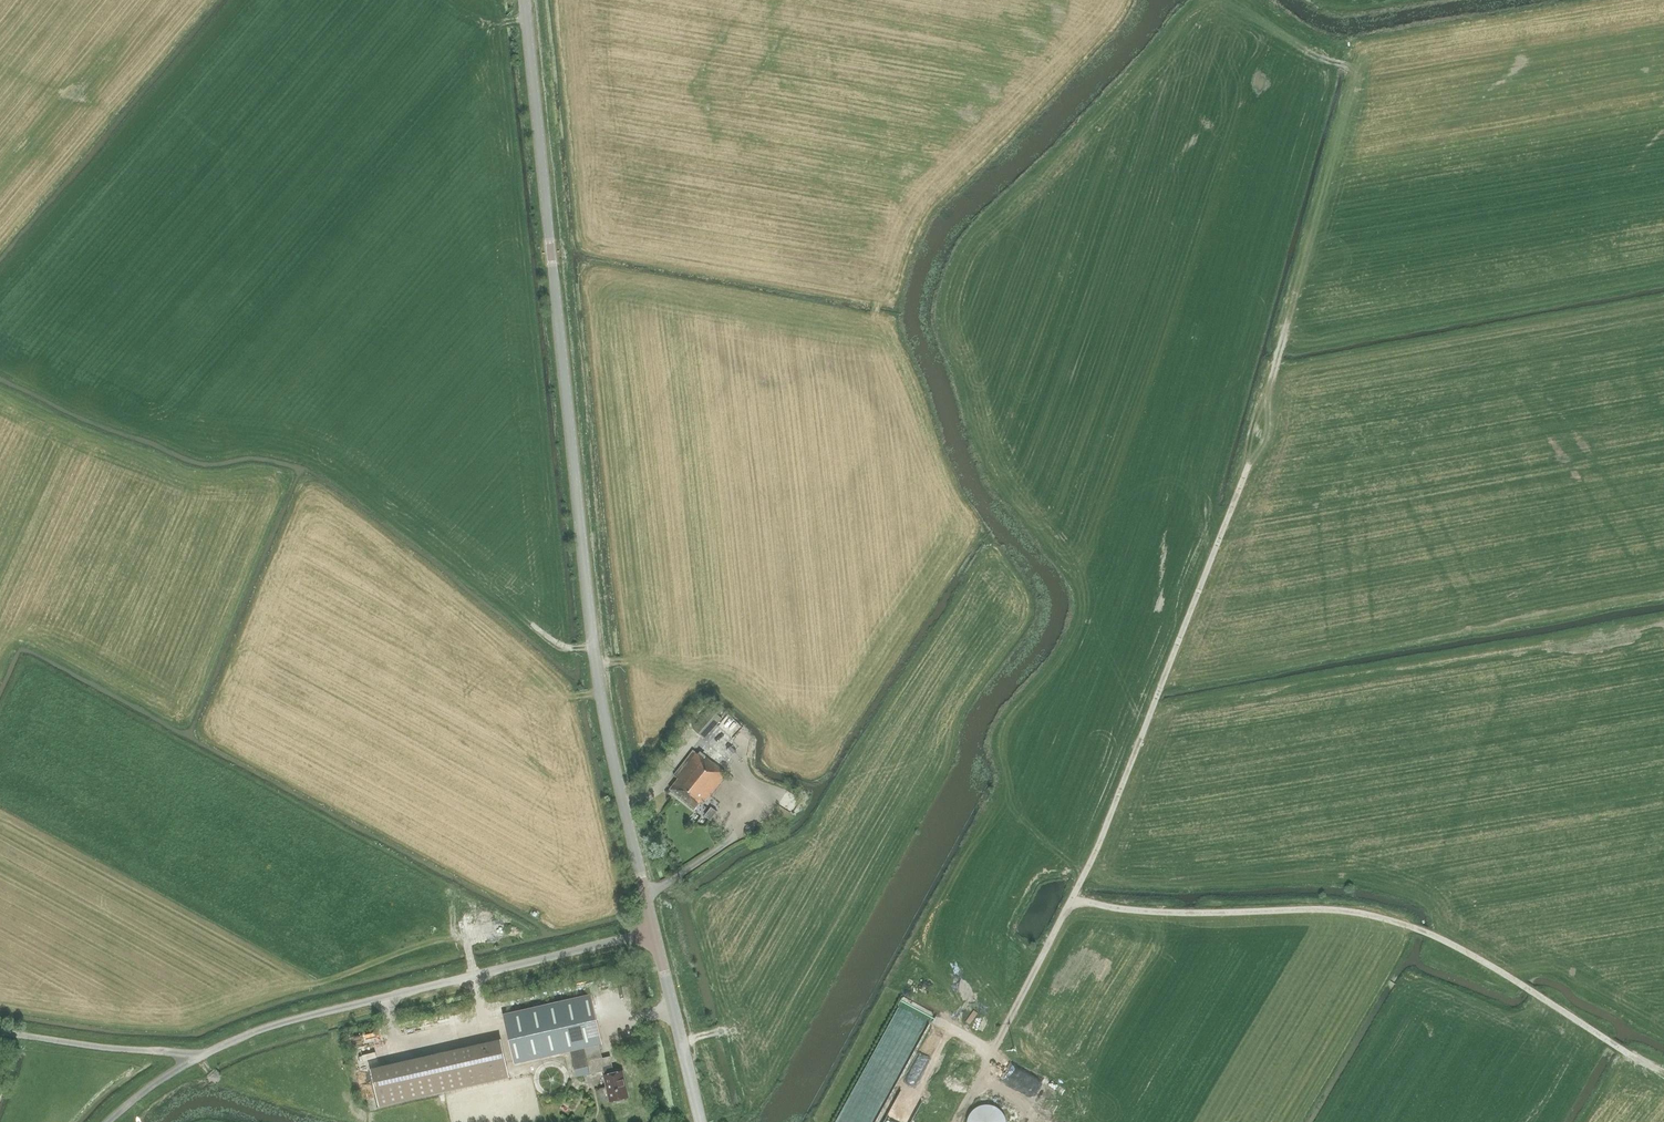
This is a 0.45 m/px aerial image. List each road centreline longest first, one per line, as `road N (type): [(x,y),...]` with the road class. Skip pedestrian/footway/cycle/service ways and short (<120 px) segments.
road 1 (track): [(954,1121),(1110,818),(1249,471),(1316,230)]
road 2 (tertiary): [(654,932),(594,649),(523,0)]
road 3 (track): [(1071,901),(1189,912),(1317,909),(1396,922),(1445,941),(1663,1070)]
road 4 (unclassified): [(109,1121),(166,1077),(251,1033),(654,932)]
road 5 (tertiary): [(700,1121),(654,932)]
road 6 (track): [(190,1062),(181,1055),(0,1032)]

